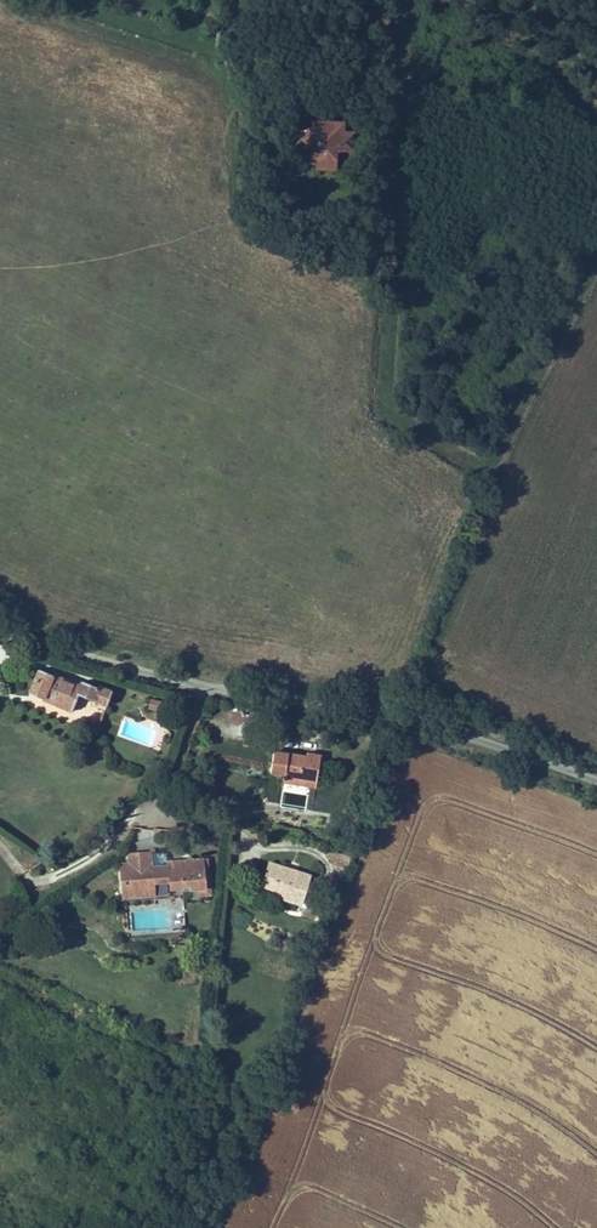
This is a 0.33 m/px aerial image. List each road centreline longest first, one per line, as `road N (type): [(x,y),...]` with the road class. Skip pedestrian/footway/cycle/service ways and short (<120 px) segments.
road 1 (unclassified): [(0,626),(202,687),(464,736),(596,781)]

